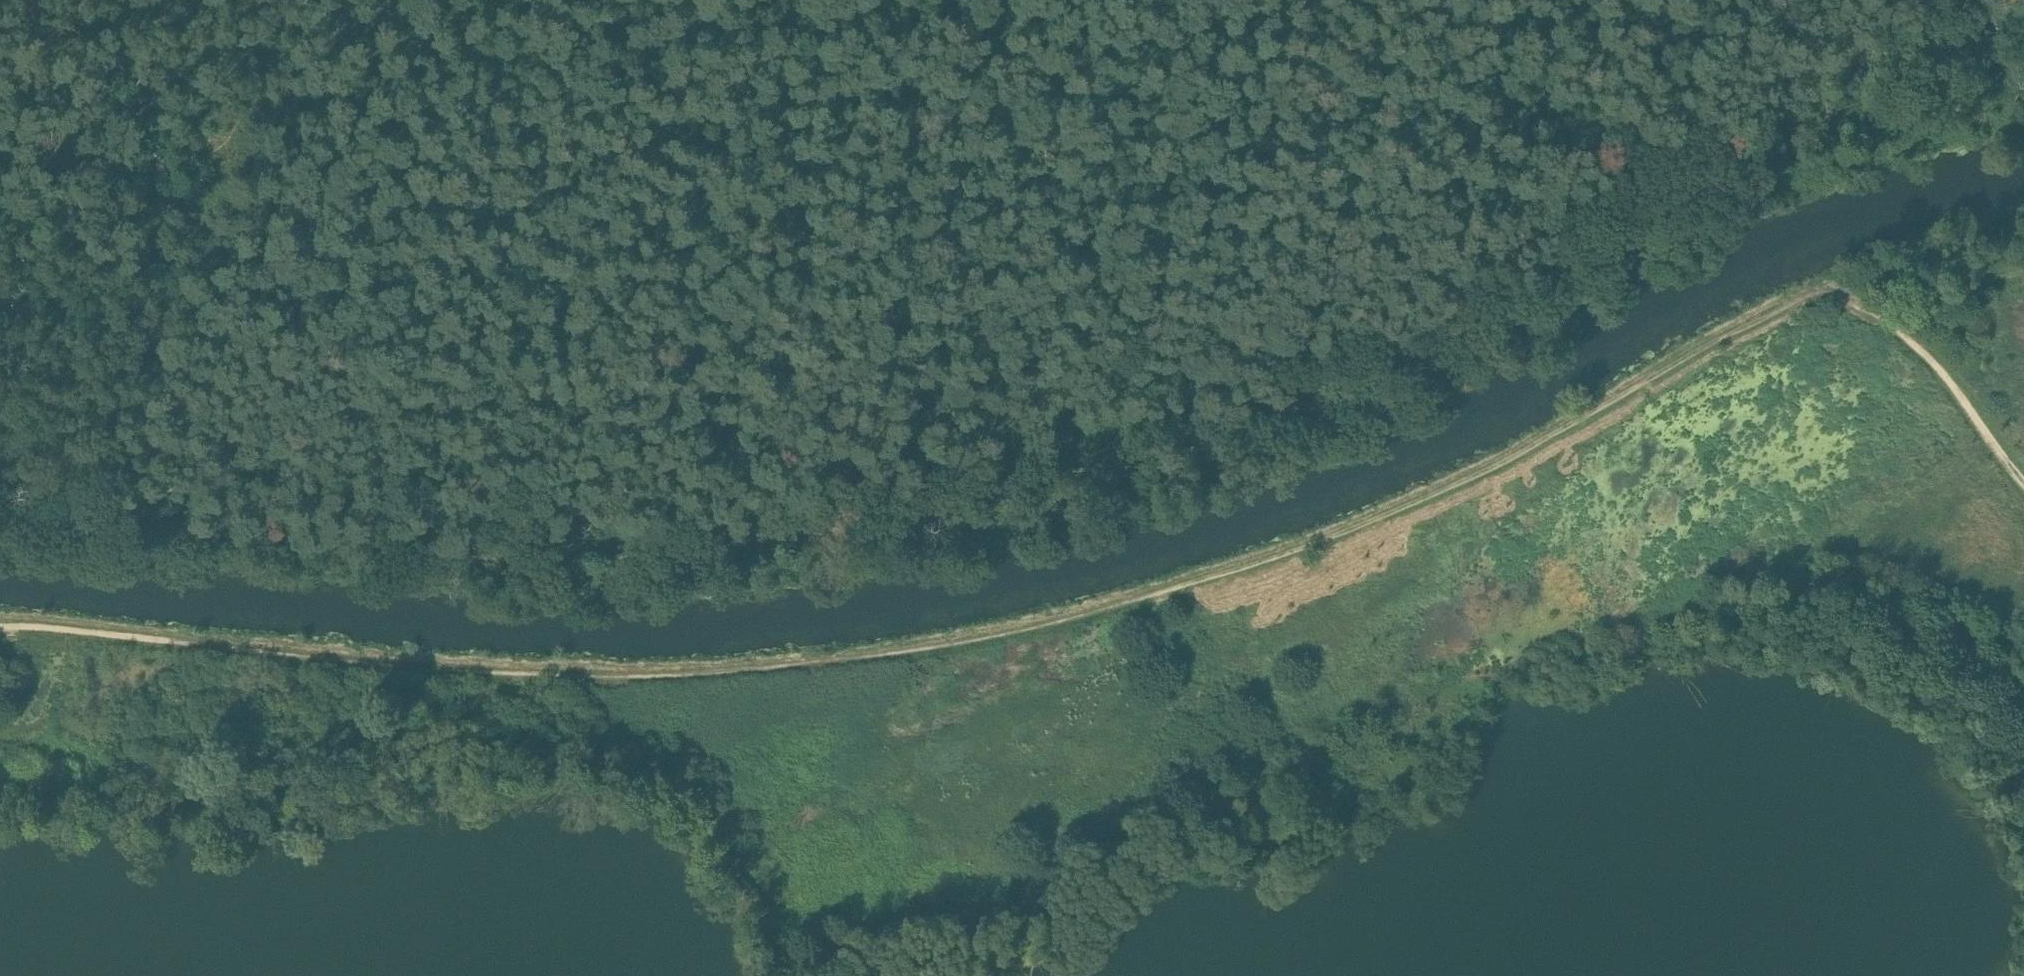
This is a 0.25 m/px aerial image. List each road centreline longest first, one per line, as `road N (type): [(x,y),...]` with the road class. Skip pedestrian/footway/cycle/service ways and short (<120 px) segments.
road 1 (track): [(287,0),(138,356)]
road 2 (track): [(138,356),(0,323)]
road 3 (track): [(107,489),(138,356)]

